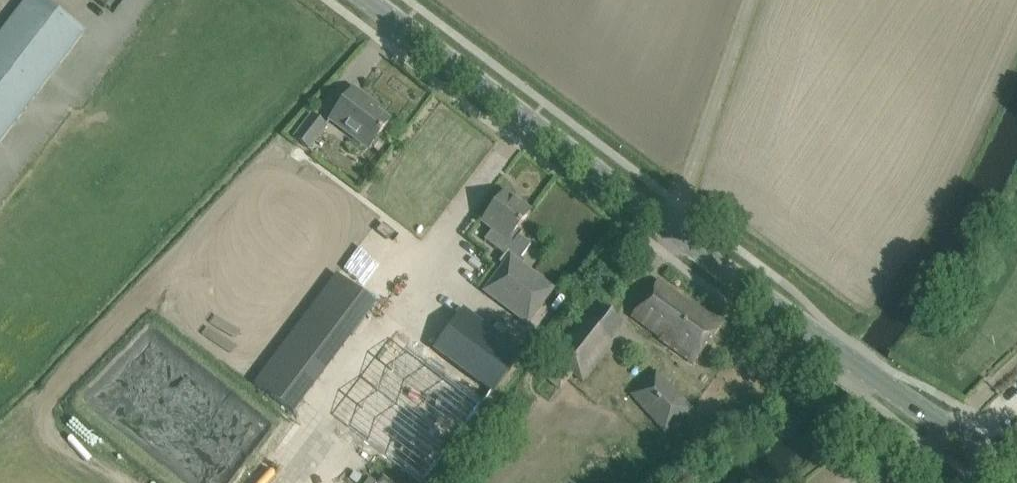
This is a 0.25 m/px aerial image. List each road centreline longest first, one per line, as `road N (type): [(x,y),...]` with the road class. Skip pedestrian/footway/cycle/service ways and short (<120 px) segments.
road 1 (tertiary): [(1016,477),(368,0)]

